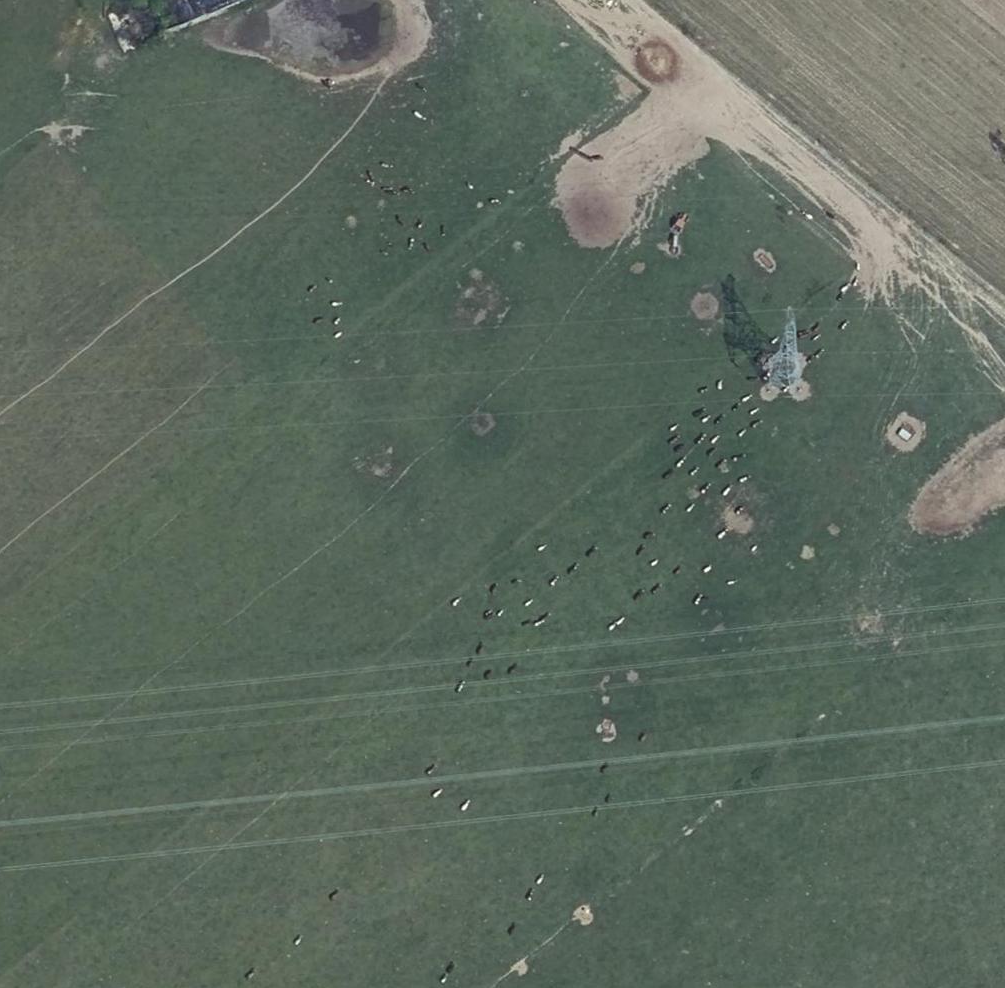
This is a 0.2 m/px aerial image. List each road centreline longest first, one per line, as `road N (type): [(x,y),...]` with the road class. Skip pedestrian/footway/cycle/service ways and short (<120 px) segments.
road 1 (track): [(638,0),(1004,304)]

